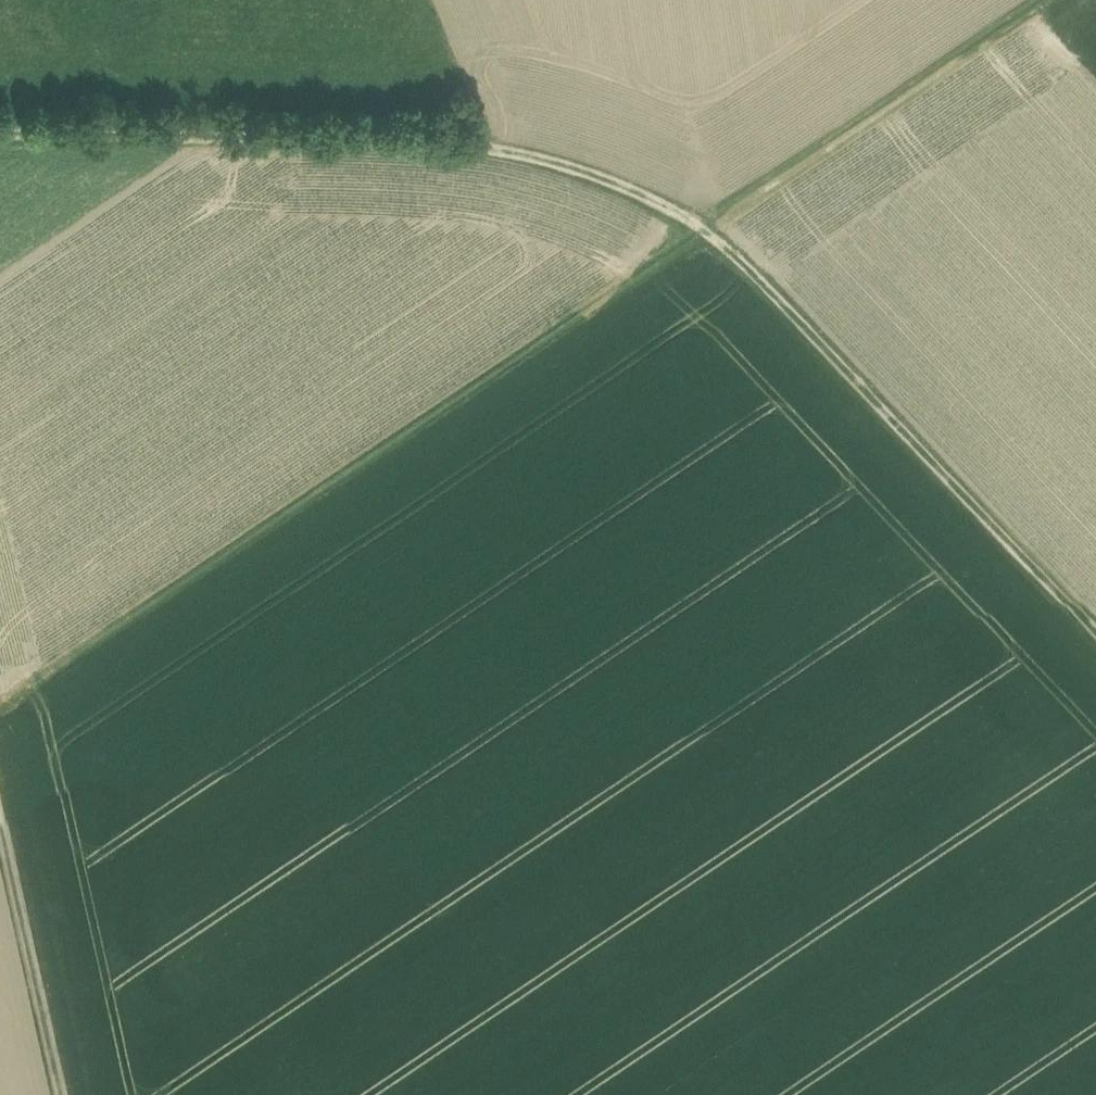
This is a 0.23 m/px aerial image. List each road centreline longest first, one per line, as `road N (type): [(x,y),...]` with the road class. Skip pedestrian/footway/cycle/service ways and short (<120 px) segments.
road 1 (track): [(0,129),(503,145),(632,179),(710,233),(1095,635)]
road 2 (track): [(710,233),(1038,0)]
road 3 (track): [(0,841),(58,1094)]

